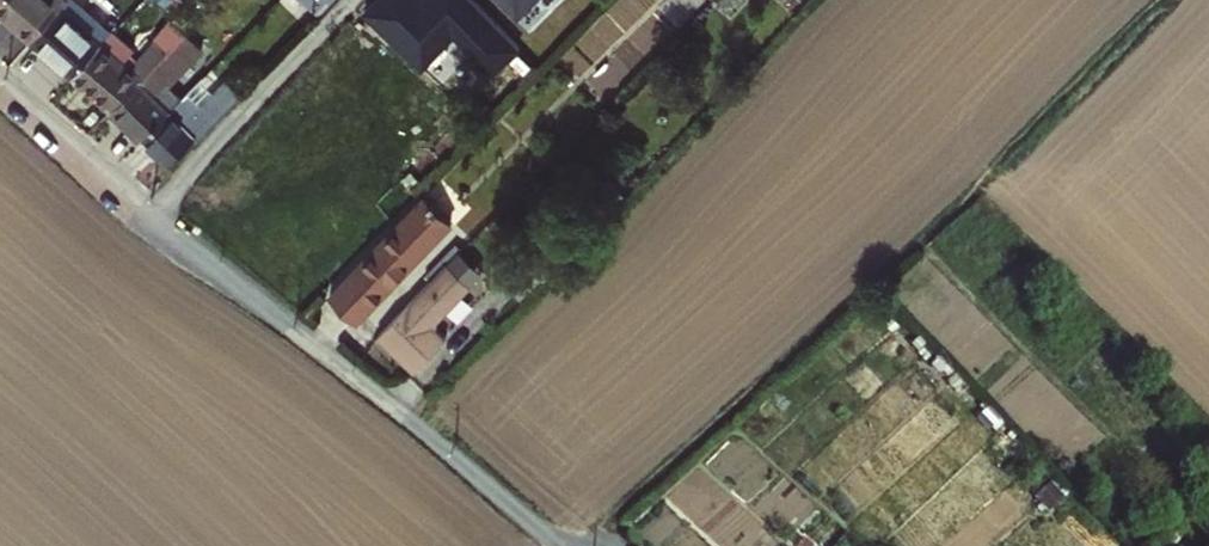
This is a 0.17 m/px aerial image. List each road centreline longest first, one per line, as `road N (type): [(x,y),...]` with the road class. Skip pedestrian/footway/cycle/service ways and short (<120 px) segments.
road 1 (track): [(1162,0),(964,200),(588,545)]
road 2 (residential): [(152,211),(563,545)]
road 3 (residential): [(353,0),(152,211)]
road 4 (residential): [(0,76),(152,211)]

